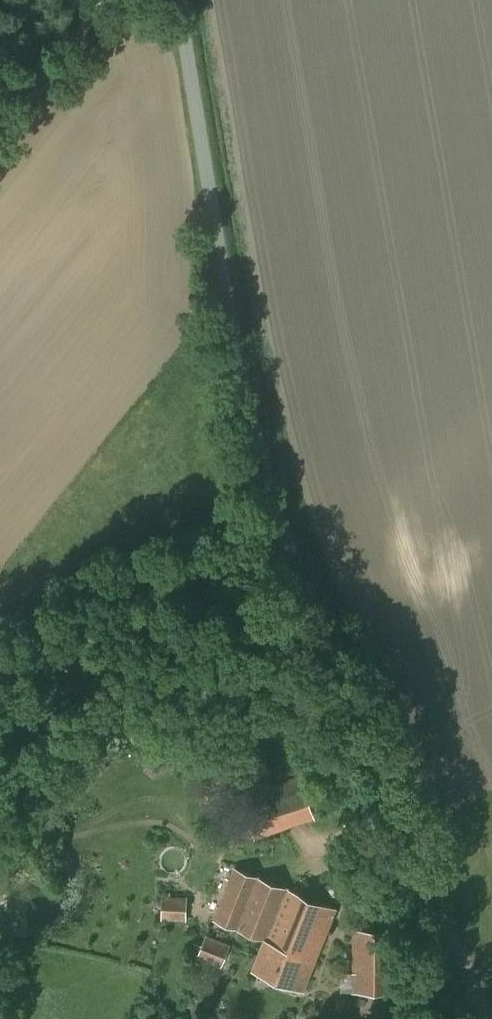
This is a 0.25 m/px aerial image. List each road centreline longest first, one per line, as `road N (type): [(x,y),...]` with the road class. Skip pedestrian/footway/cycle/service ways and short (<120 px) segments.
road 1 (unclassified): [(486,1018),(273,493),(230,306),(177,0)]
road 2 (track): [(0,133),(113,0)]

